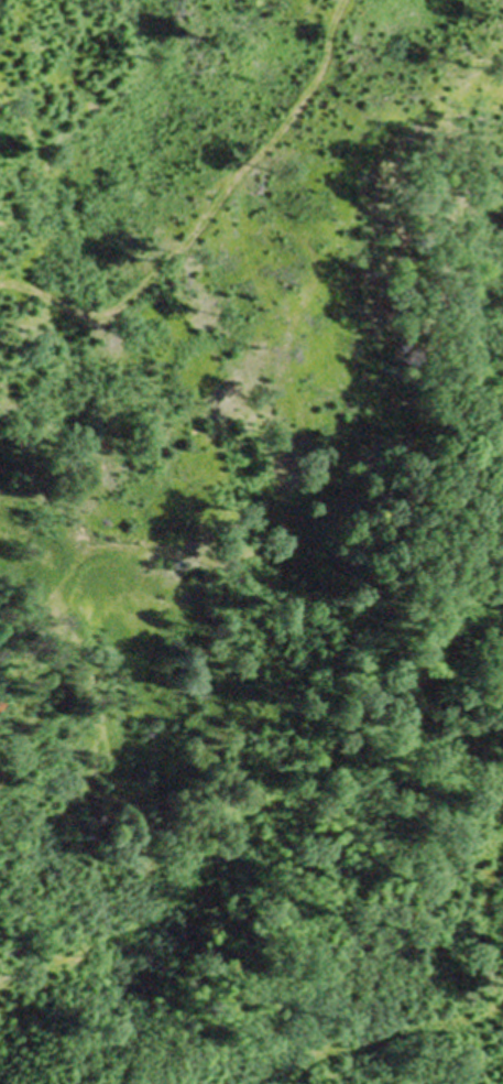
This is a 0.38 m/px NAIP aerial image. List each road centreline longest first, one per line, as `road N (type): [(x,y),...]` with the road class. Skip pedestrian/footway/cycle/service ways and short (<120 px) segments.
road 1 (track): [(0,308),(204,390)]

